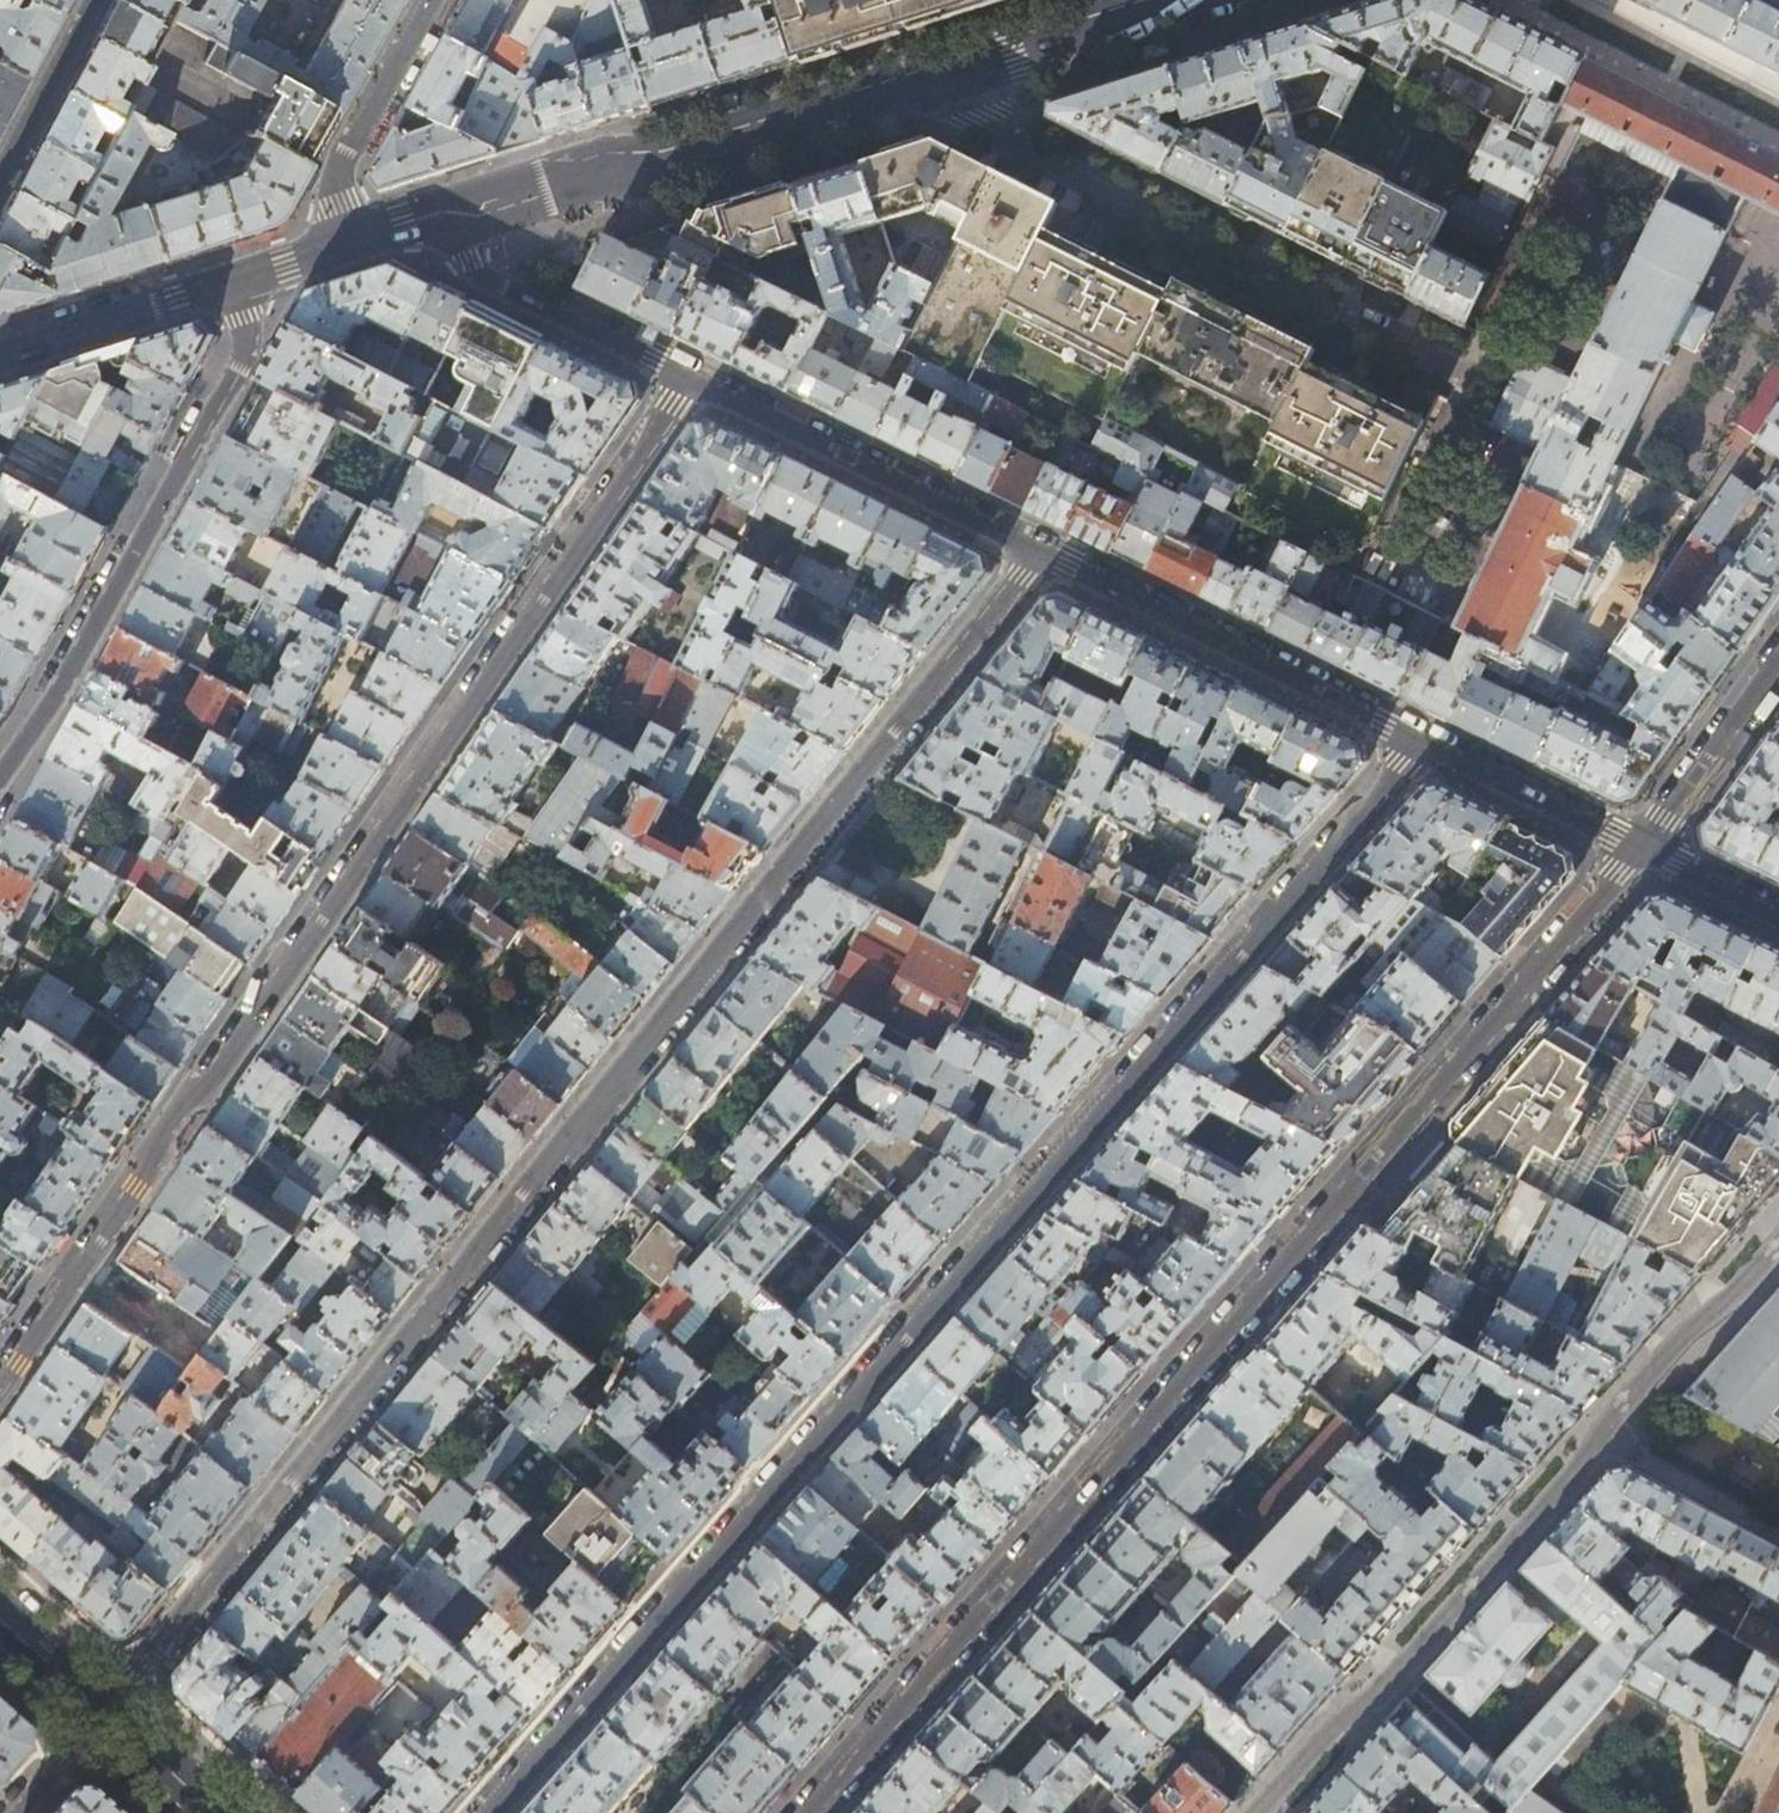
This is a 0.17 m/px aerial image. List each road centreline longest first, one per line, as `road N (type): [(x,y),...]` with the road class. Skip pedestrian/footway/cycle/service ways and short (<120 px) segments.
road 1 (residential): [(109,1713),(1048,558)]
road 2 (residential): [(1422,745),(487,1812)]
road 3 (residential): [(1647,849),(808,1812)]
road 4 (residential): [(693,382),(0,1388)]
road 5 (residential): [(1484,383),(901,77)]
road 6 (residential): [(285,263),(0,784)]
road 7 (secondary): [(404,223),(901,77)]
road 8 (residential): [(1048,558),(1422,745)]
road 9 (residential): [(693,382),(1048,558)]
road 10 (residential): [(404,223),(465,264),(693,382)]
road 11 (residential): [(435,0),(285,263)]
road 12 (secondary): [(0,351),(285,263)]
road 13 (secondary): [(901,77),(1159,0)]
road 14 (residential): [(1422,745),(1647,849)]
road 15 (residential): [(1778,665),(1647,849)]
road 16 (residential): [(0,183),(96,0)]
road 17 (residential): [(109,1713),(221,1812)]
road 18 (residential): [(1647,849),(1778,915)]
road 19 (residential): [(0,1616),(109,1713)]
road 20 (residential): [(17,1812),(109,1713)]
road 21 (secondary): [(285,263),(404,223)]

